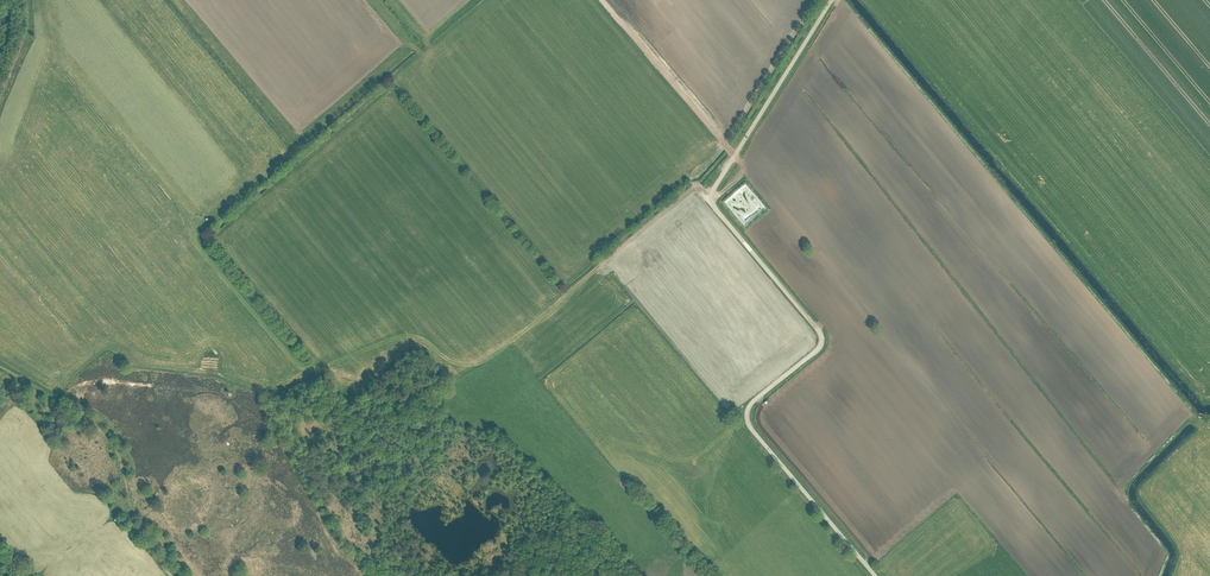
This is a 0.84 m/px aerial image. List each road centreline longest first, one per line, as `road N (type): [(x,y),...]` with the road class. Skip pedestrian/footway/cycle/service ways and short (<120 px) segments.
road 1 (unclassified): [(876,575),(748,424),(750,404),(822,338),(711,198),(831,0)]
road 2 (track): [(172,575),(135,523),(112,444),(0,366)]
road 3 (track): [(711,198),(696,180),(720,141),(602,0)]
road 4 (track): [(346,575),(348,555),(268,405)]
road 5 (track): [(57,400),(93,380),(228,396)]

